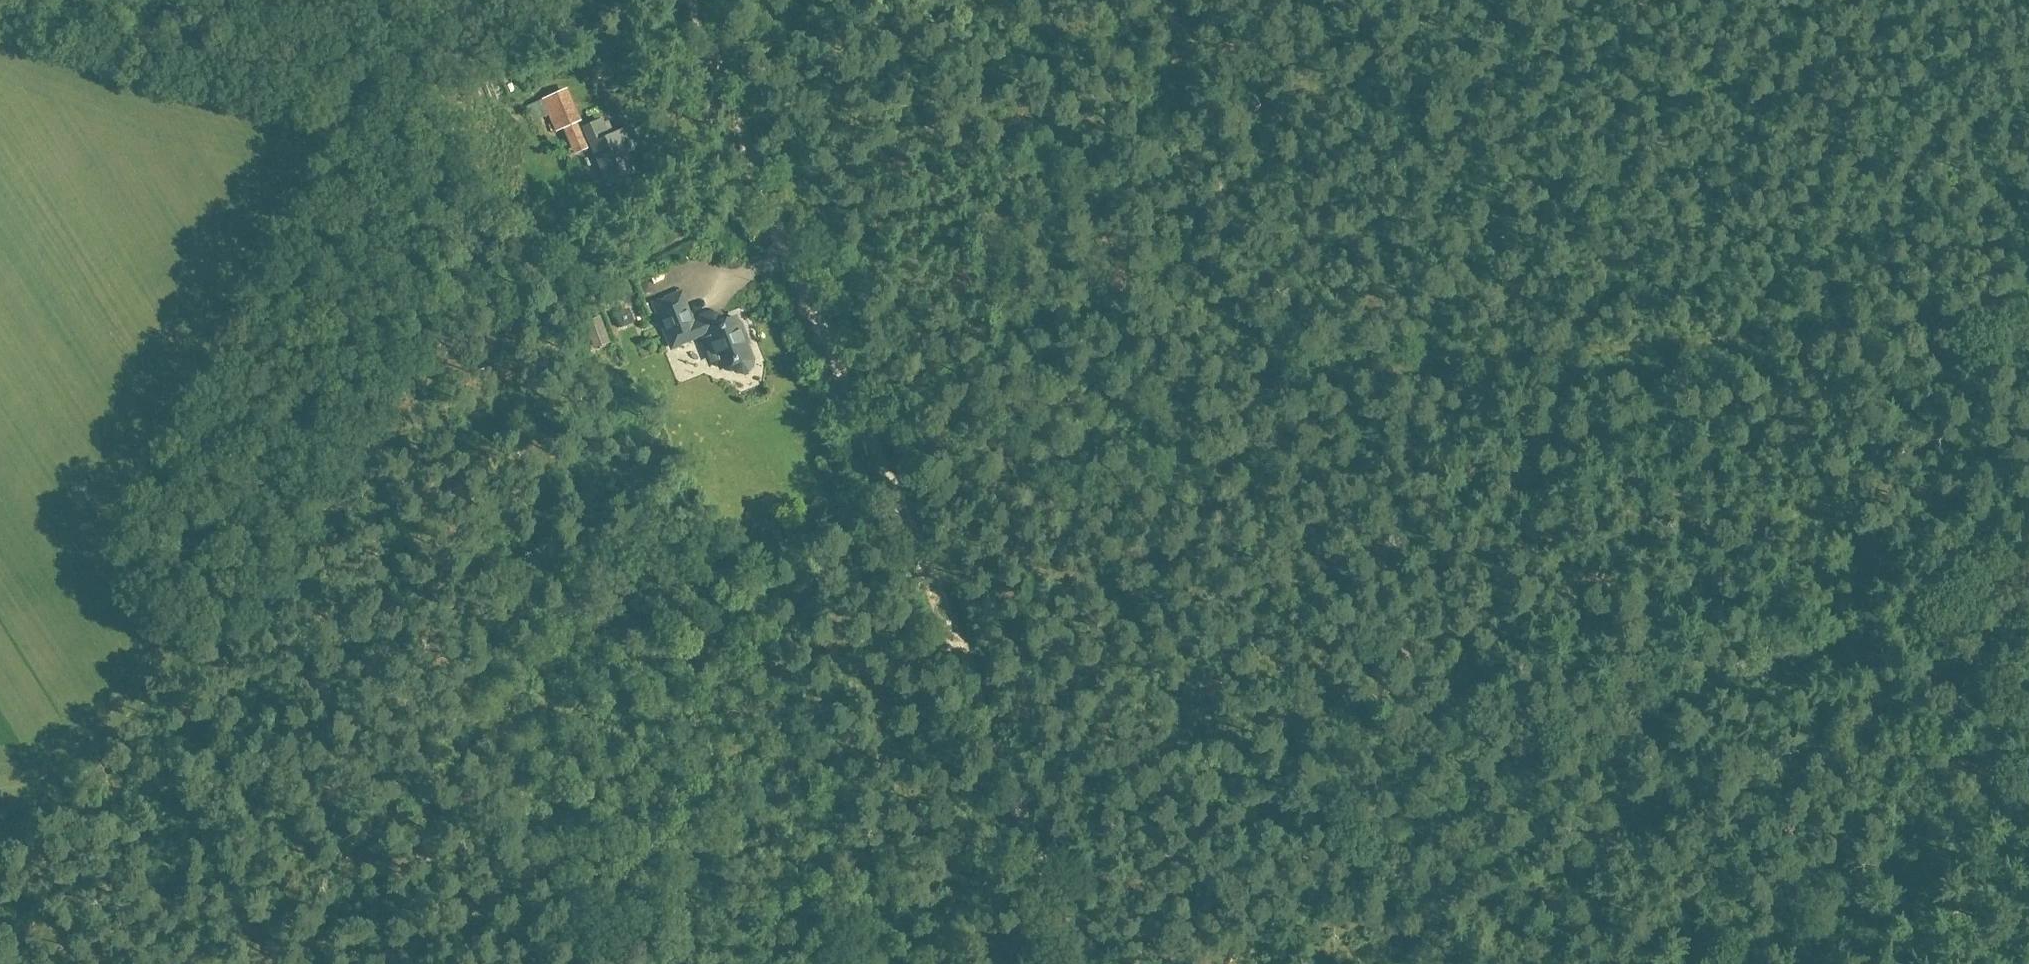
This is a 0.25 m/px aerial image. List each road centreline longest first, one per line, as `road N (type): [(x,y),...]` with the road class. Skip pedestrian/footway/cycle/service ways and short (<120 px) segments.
road 1 (track): [(1081,963),(848,390)]
road 2 (track): [(848,390),(693,0)]

